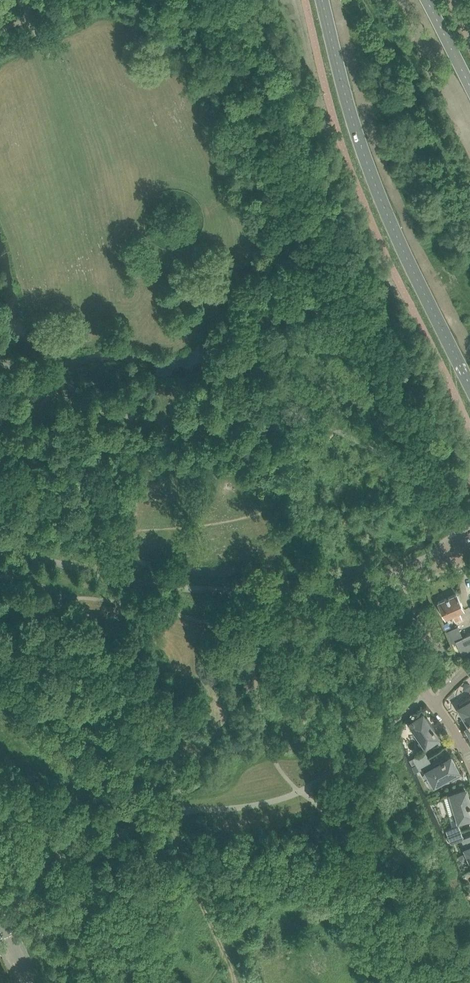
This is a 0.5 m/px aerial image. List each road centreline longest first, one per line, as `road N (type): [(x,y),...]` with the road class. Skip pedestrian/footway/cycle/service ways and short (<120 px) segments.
road 1 (secondary): [(322,0),(371,173),(469,385)]

